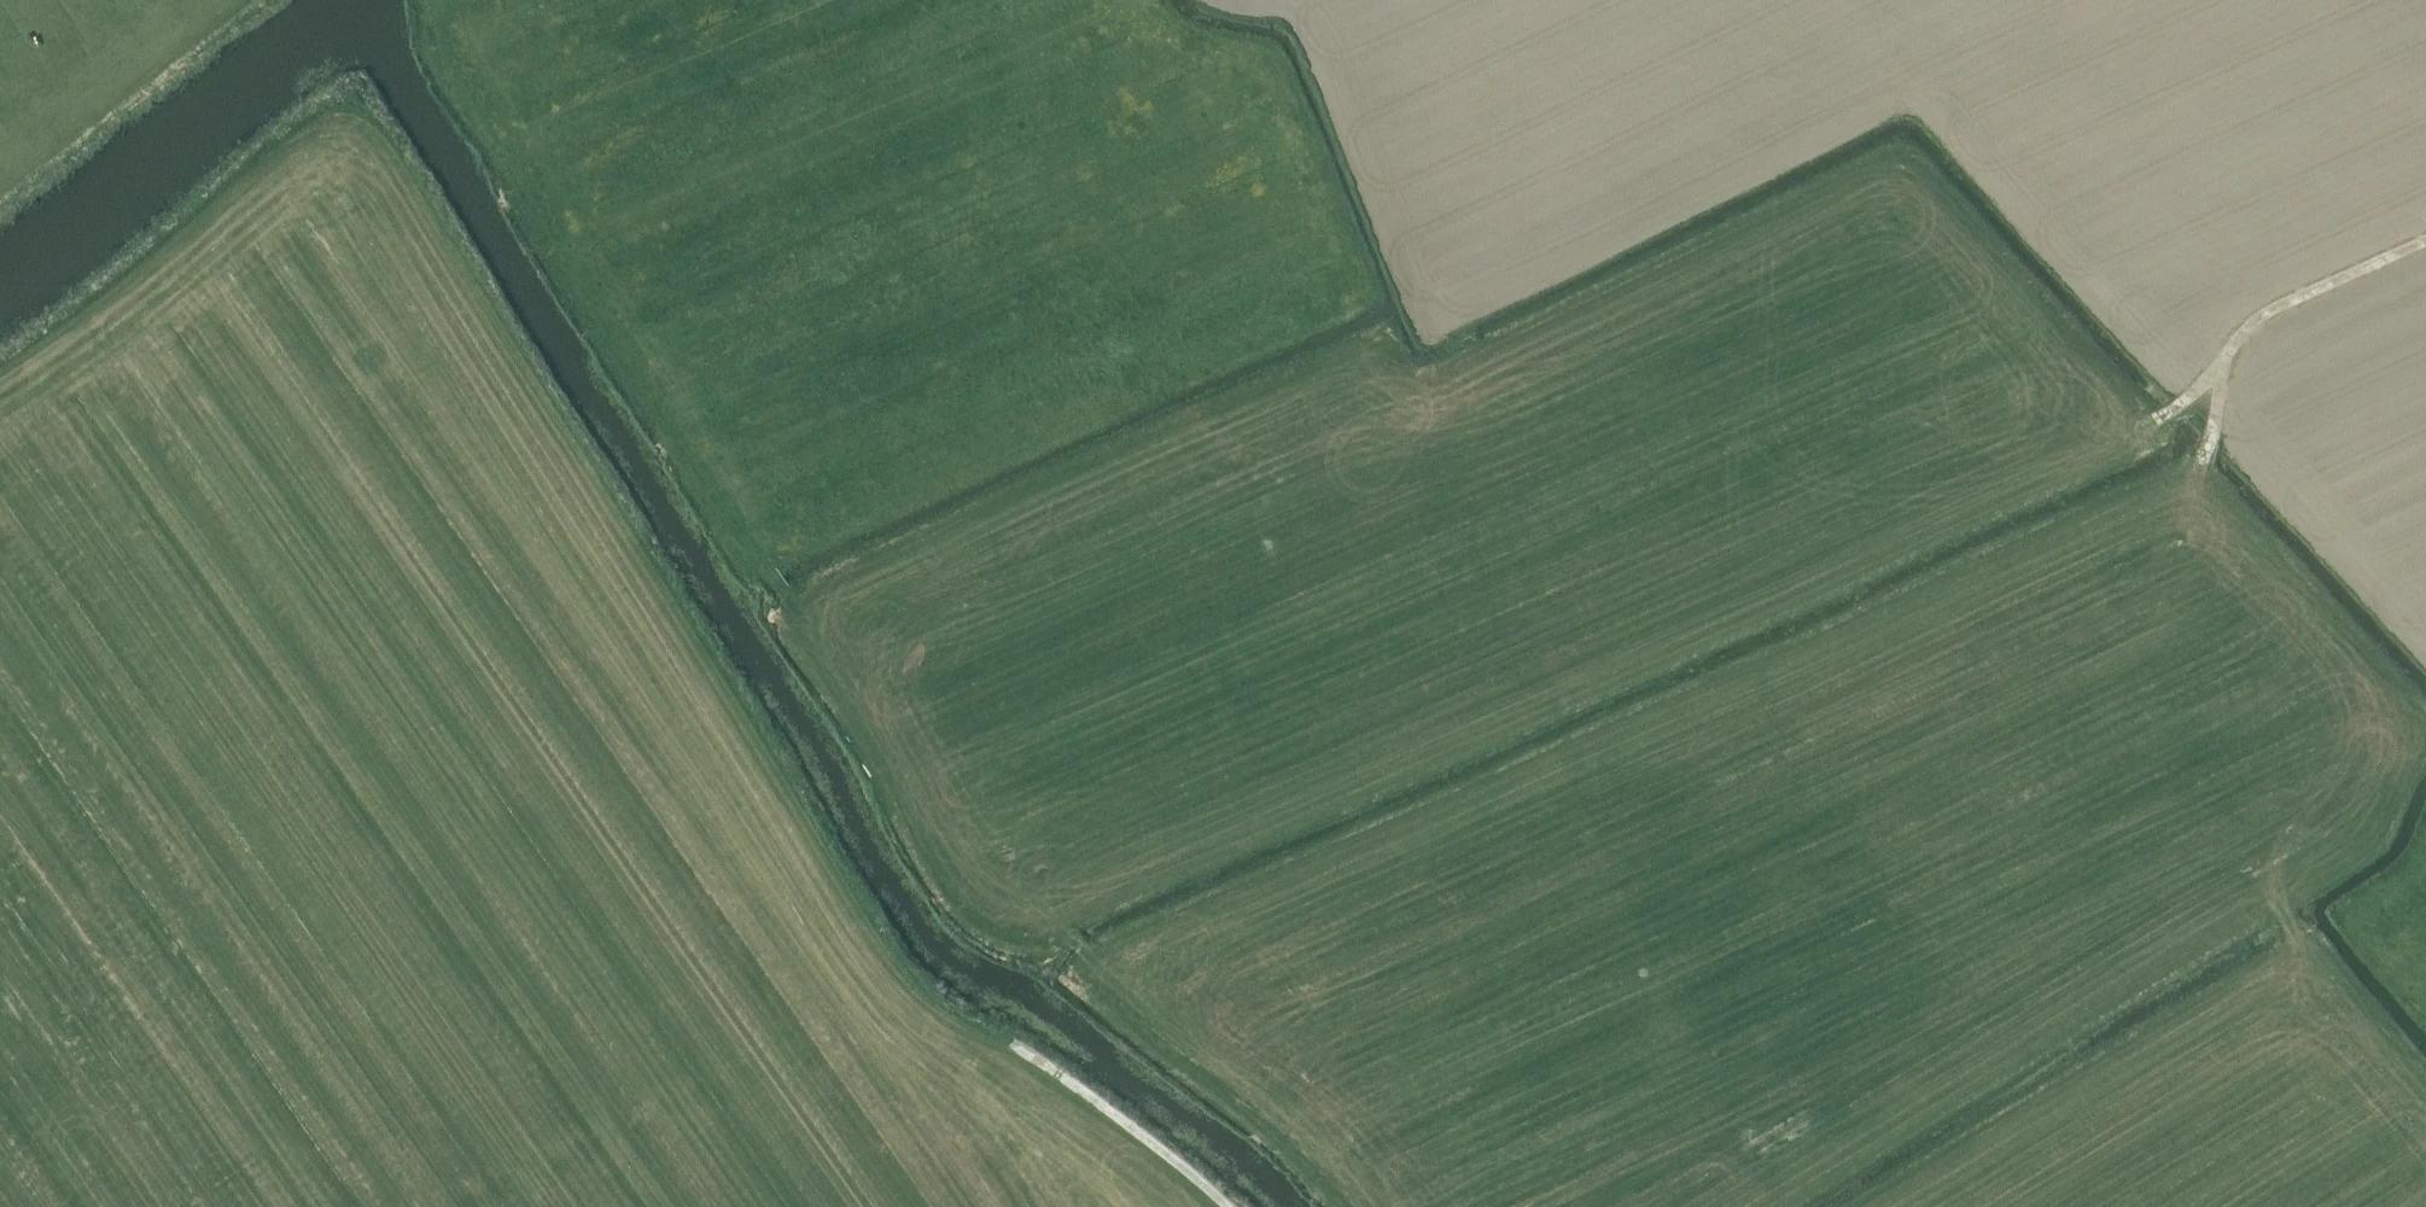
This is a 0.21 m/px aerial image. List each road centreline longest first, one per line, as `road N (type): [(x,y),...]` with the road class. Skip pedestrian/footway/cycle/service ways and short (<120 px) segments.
road 1 (track): [(2425,240),(2258,314),(2195,387),(2158,415)]

